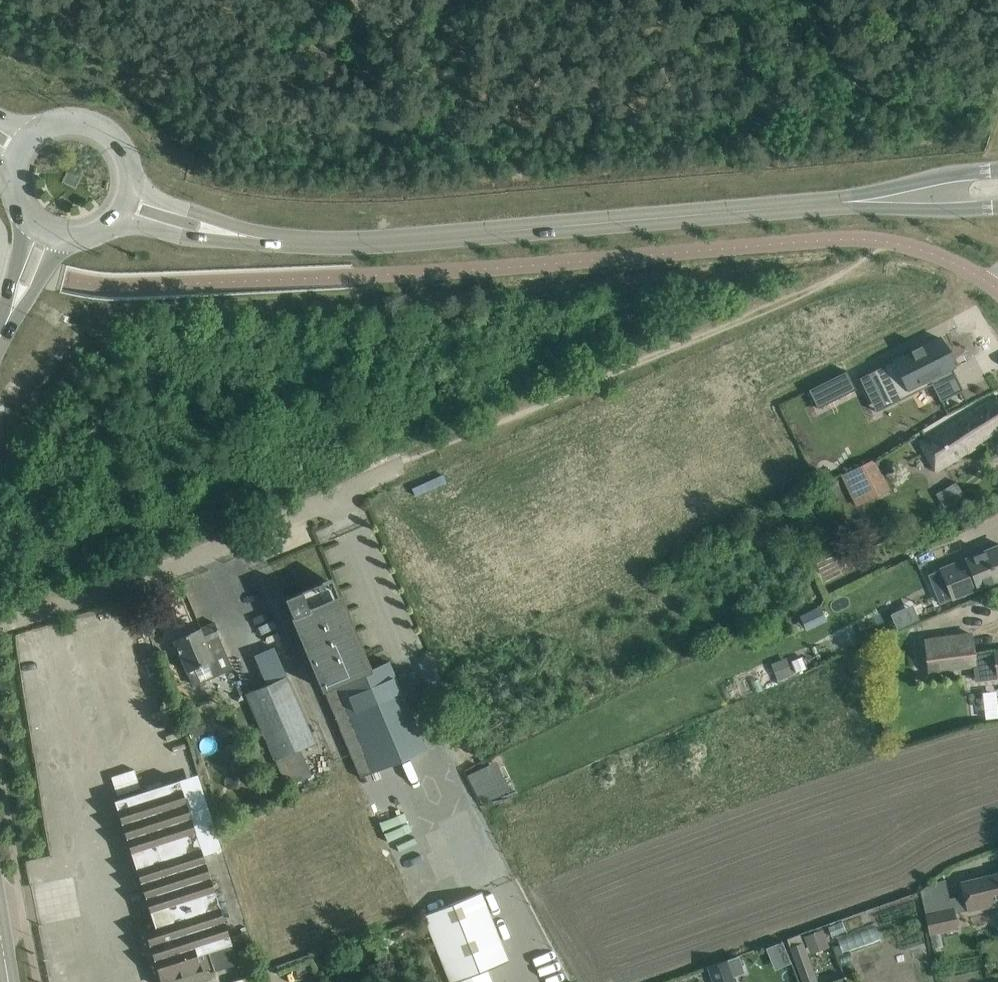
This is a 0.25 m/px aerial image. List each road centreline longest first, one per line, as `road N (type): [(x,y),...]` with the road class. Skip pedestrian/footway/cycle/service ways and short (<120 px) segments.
road 1 (track): [(997,357),(950,297),(913,271),(882,267),(795,290),(395,467)]
road 2 (secondary): [(825,203),(365,244),(232,234)]
road 3 (unclassified): [(0,625),(185,559),(395,467)]
road 4 (secondary): [(997,169),(825,203)]
road 5 (secondary): [(825,203),(997,207)]
road 6 (secondary): [(130,189),(122,151),(93,127),(55,127),(38,136)]

